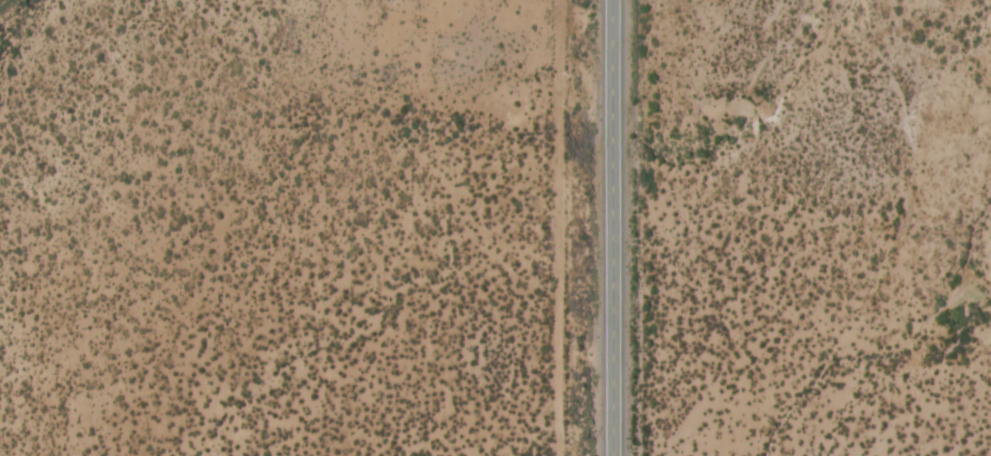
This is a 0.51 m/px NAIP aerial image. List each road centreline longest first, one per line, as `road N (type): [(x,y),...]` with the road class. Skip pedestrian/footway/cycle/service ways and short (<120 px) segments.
road 1 (primary): [(608,455),(608,0)]
road 2 (track): [(559,0),(559,455)]

